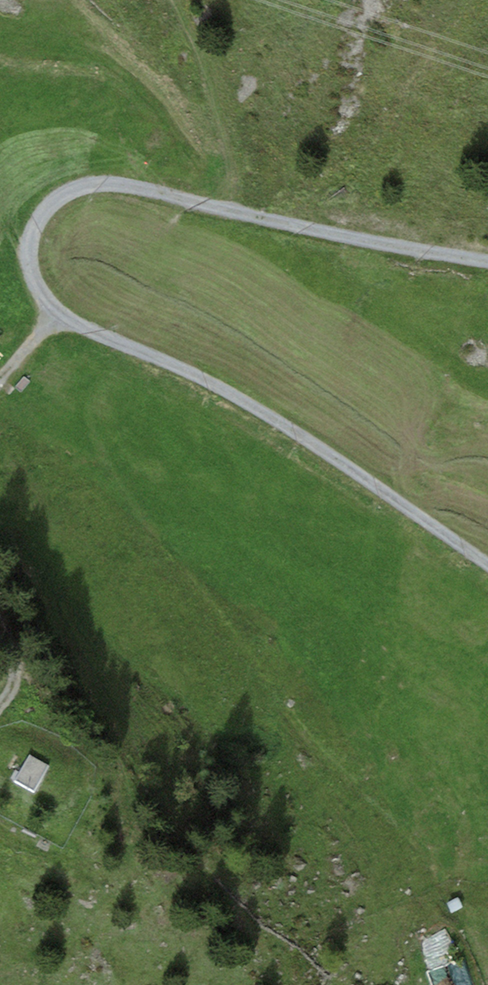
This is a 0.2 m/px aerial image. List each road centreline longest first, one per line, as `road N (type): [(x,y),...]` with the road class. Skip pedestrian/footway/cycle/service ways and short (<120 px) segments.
road 1 (track): [(487,565),(256,408),(59,314),(34,281),(30,245),(46,208),(64,192),(109,182),(487,260)]
road 2 (track): [(230,210),(234,164),(223,119),(178,0)]

